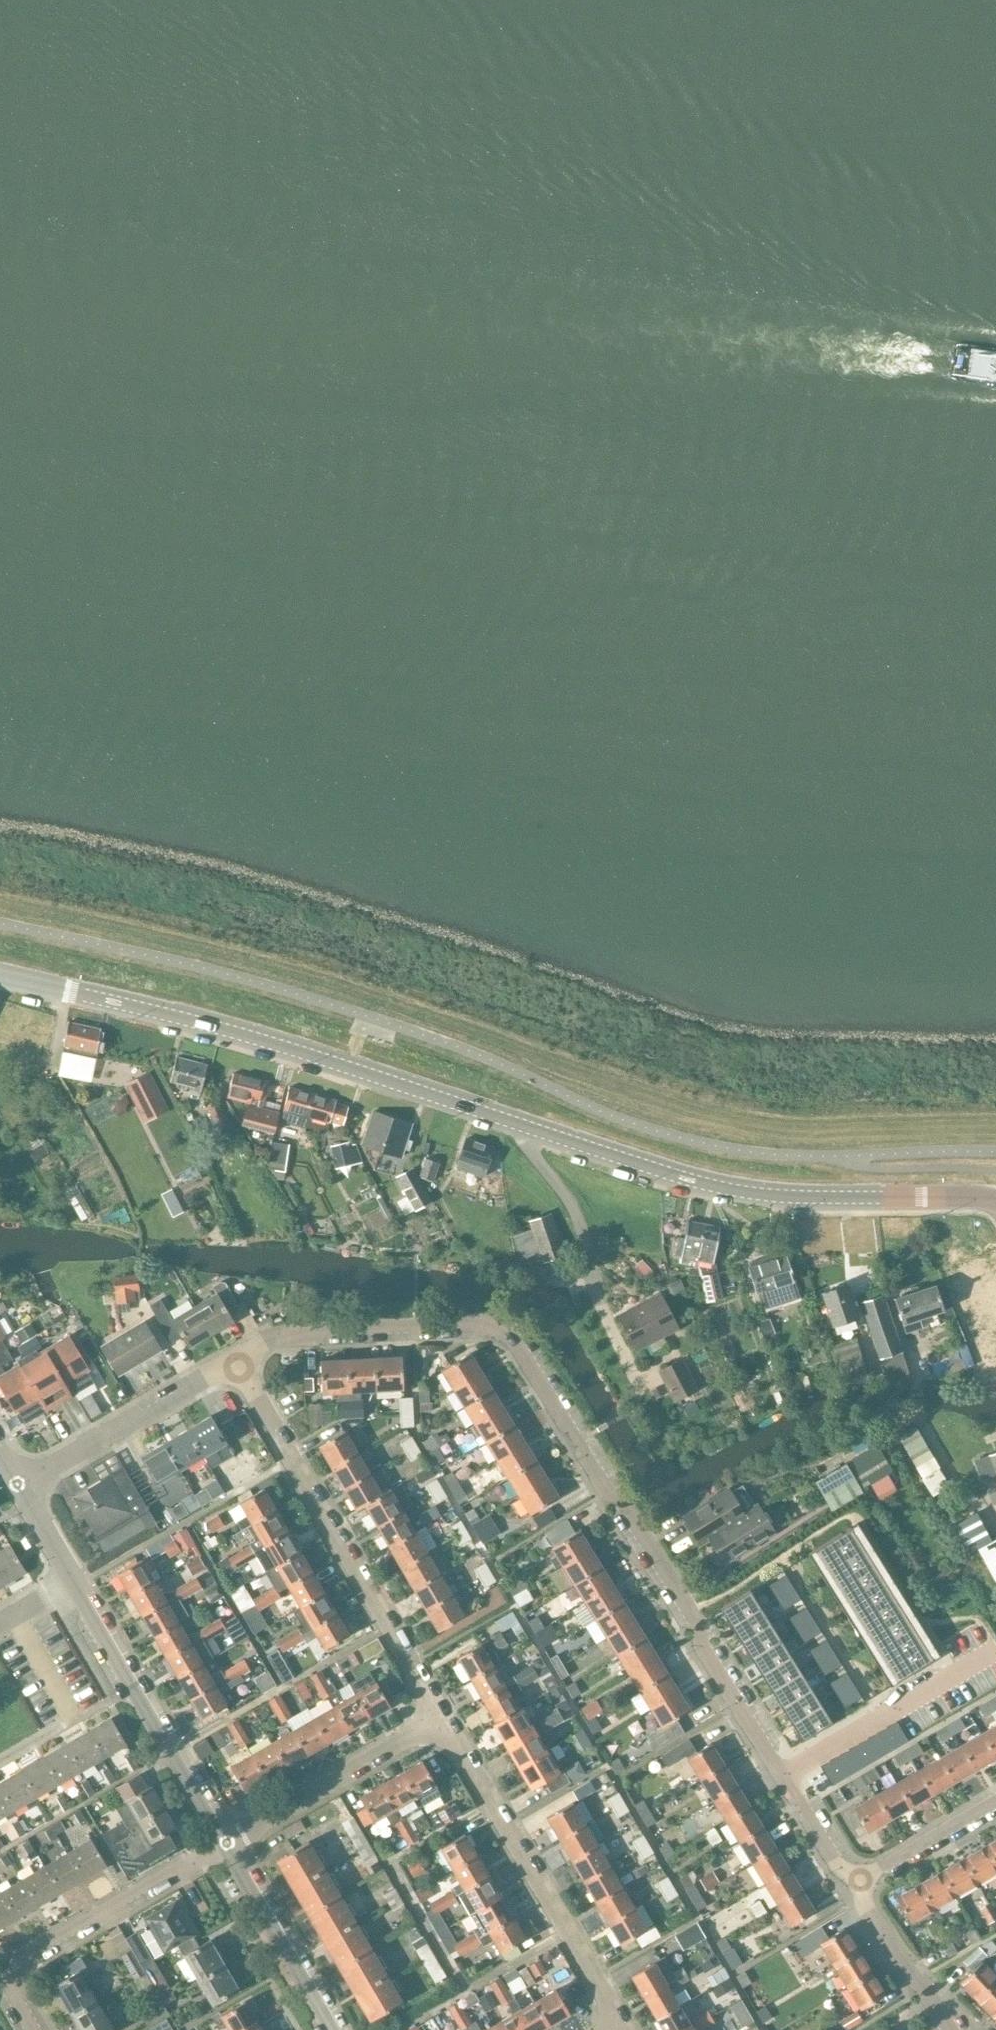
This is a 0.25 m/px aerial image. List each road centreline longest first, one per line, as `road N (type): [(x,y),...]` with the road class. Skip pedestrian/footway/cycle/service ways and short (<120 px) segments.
road 1 (tertiary): [(0,977),(347,1066),(727,1190),(995,1201)]
road 2 (residential): [(850,1883),(506,1331),(281,1334),(233,1363)]
road 3 (residential): [(437,1716),(233,1363)]
road 4 (residential): [(623,2029),(437,1716)]
road 5 (residential): [(35,2029),(0,1968),(226,1841)]
road 6 (residential): [(233,1363),(17,1485)]
road 7 (residential): [(226,1841),(437,1716)]
road 8 (tertiary): [(334,2029),(226,1841)]
road 9 (tertiary): [(226,1841),(131,1686)]
road 10 (residential): [(946,2029),(850,1883)]
road 11 (residential): [(995,1799),(850,1883)]
road 12 (residential): [(131,1686),(0,1756)]

